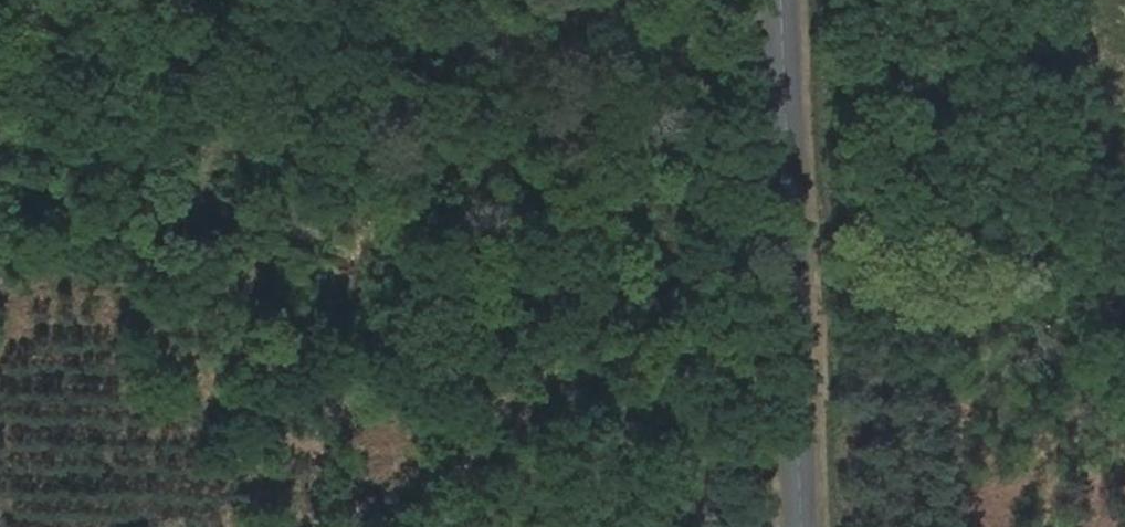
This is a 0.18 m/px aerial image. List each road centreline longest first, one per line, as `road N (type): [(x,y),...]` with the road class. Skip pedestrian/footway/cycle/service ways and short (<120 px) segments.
road 1 (tertiary): [(778,0),(800,526)]

